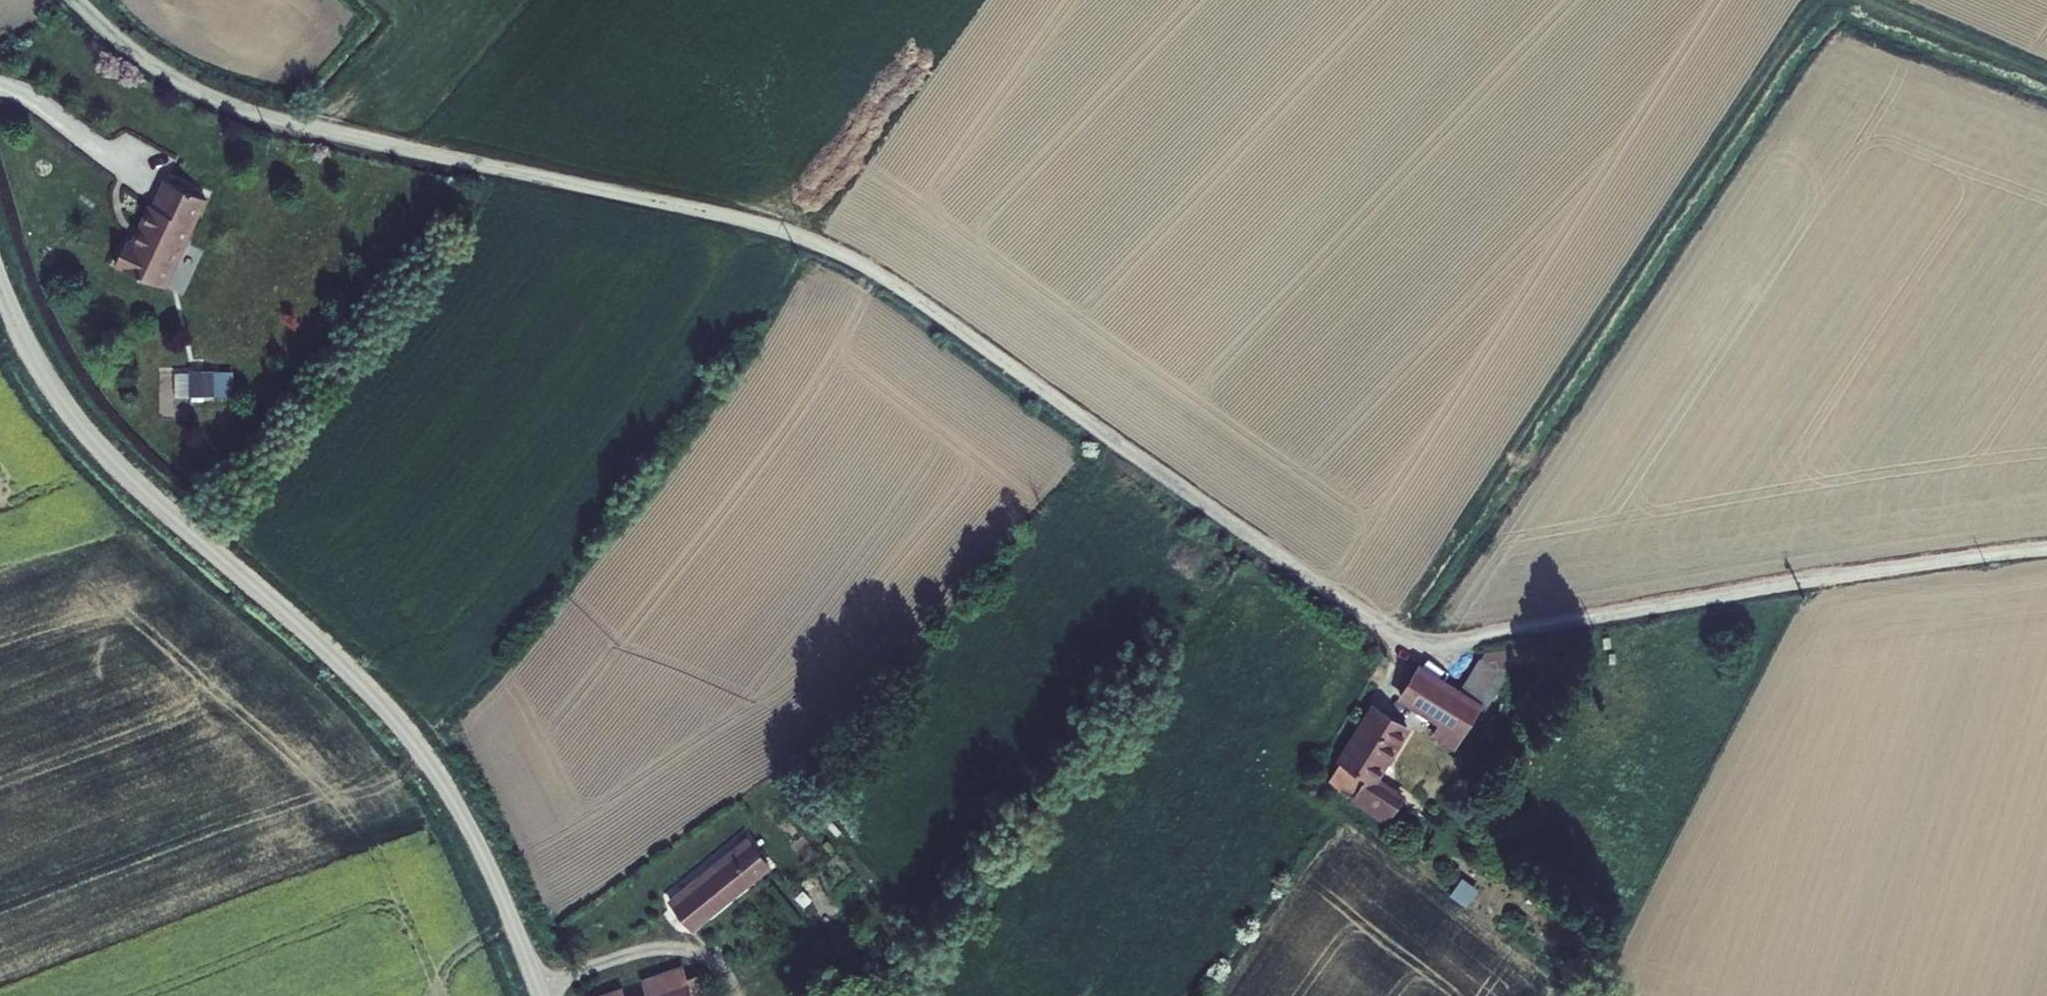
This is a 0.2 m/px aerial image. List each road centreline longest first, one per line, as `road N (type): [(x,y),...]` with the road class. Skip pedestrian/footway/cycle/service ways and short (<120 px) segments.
road 1 (unclassified): [(2046,547),(1463,639),(1405,636),(841,253),(711,213),(264,117),(160,70),(78,0)]
road 2 (unclassified): [(540,995),(477,846),(413,742),(348,672),(85,432),(29,350),(0,285)]

